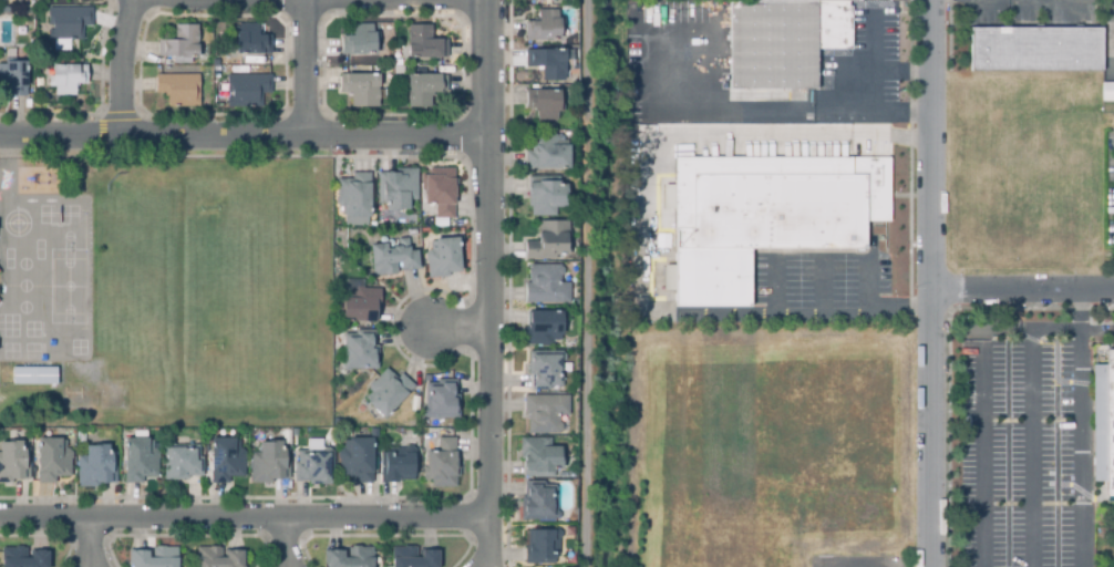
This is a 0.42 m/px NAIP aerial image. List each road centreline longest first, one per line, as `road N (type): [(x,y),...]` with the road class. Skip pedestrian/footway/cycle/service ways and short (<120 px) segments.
road 1 (residential): [(934,0),(934,566)]
road 2 (residential): [(491,0),(491,566)]
road 3 (residential): [(491,141),(0,139)]
road 4 (residential): [(0,521),(491,522)]
road 5 (residential): [(1113,288),(935,289)]
road 6 (residential): [(132,141),(124,79),(141,0)]
road 7 (residential): [(310,141),(310,0)]

